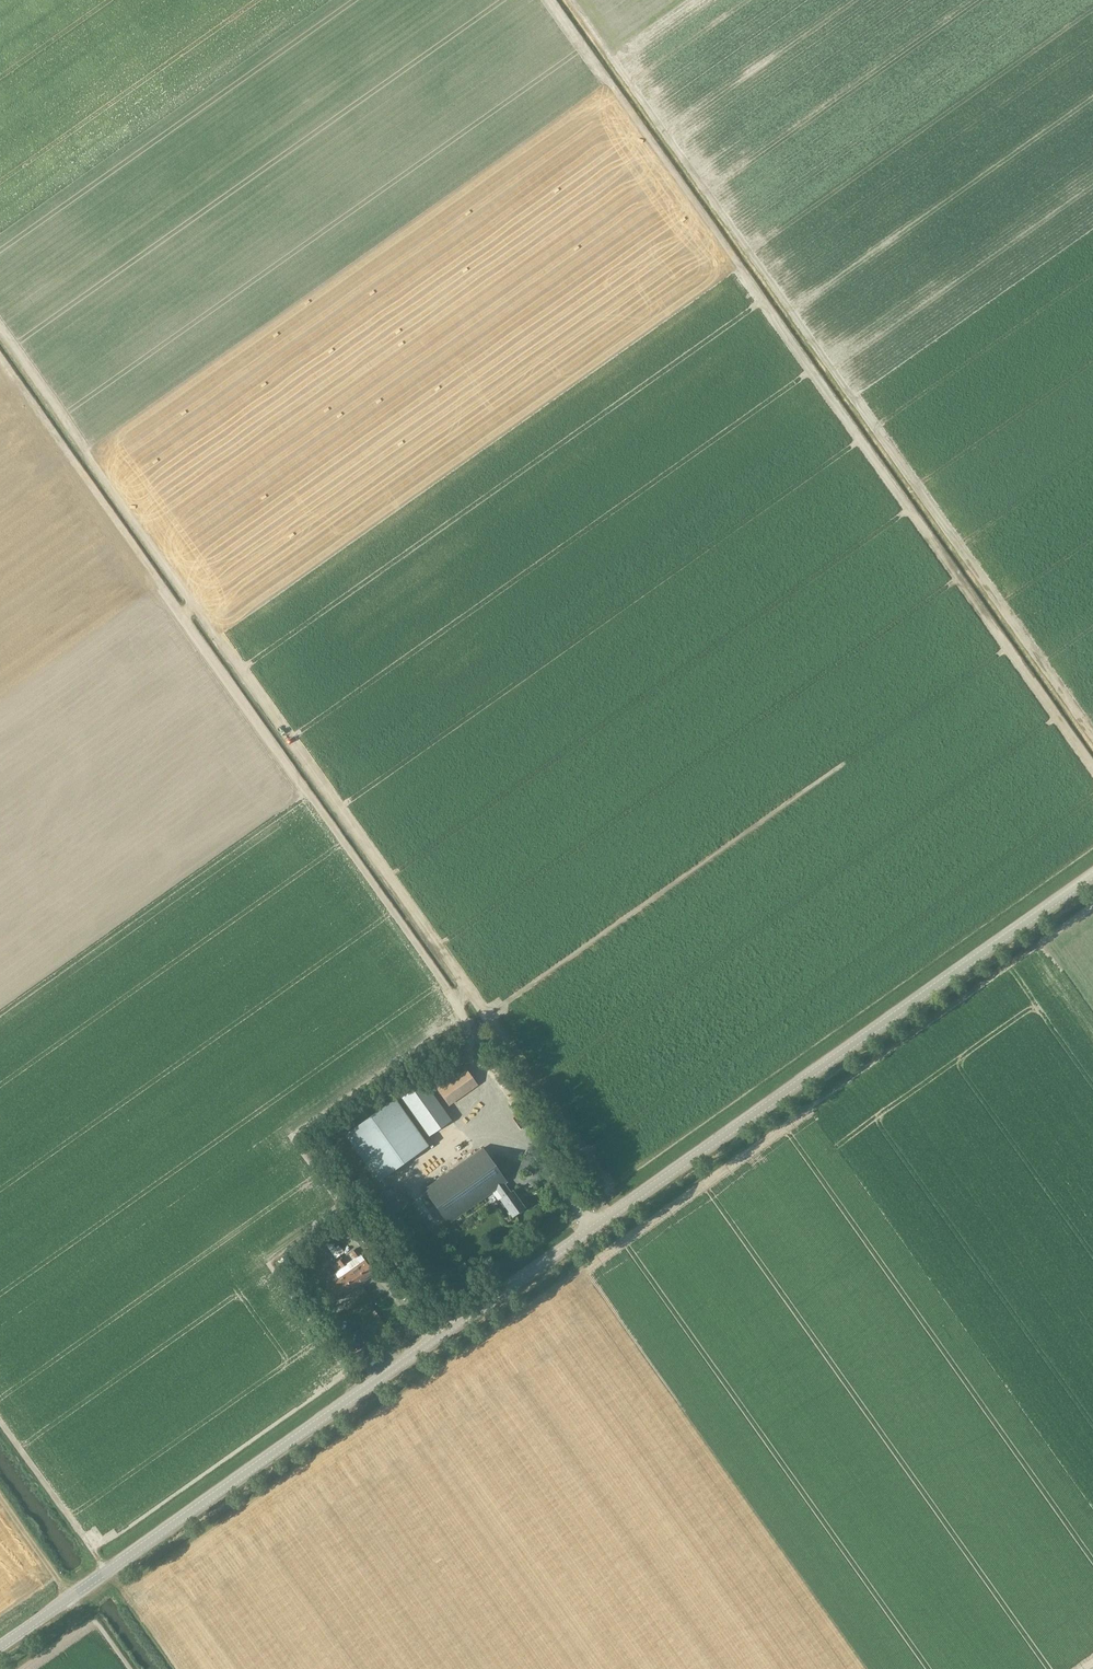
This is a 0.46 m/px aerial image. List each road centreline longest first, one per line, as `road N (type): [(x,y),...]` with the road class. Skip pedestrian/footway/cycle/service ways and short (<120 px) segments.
road 1 (unclassified): [(0,1646),(1092,875)]

